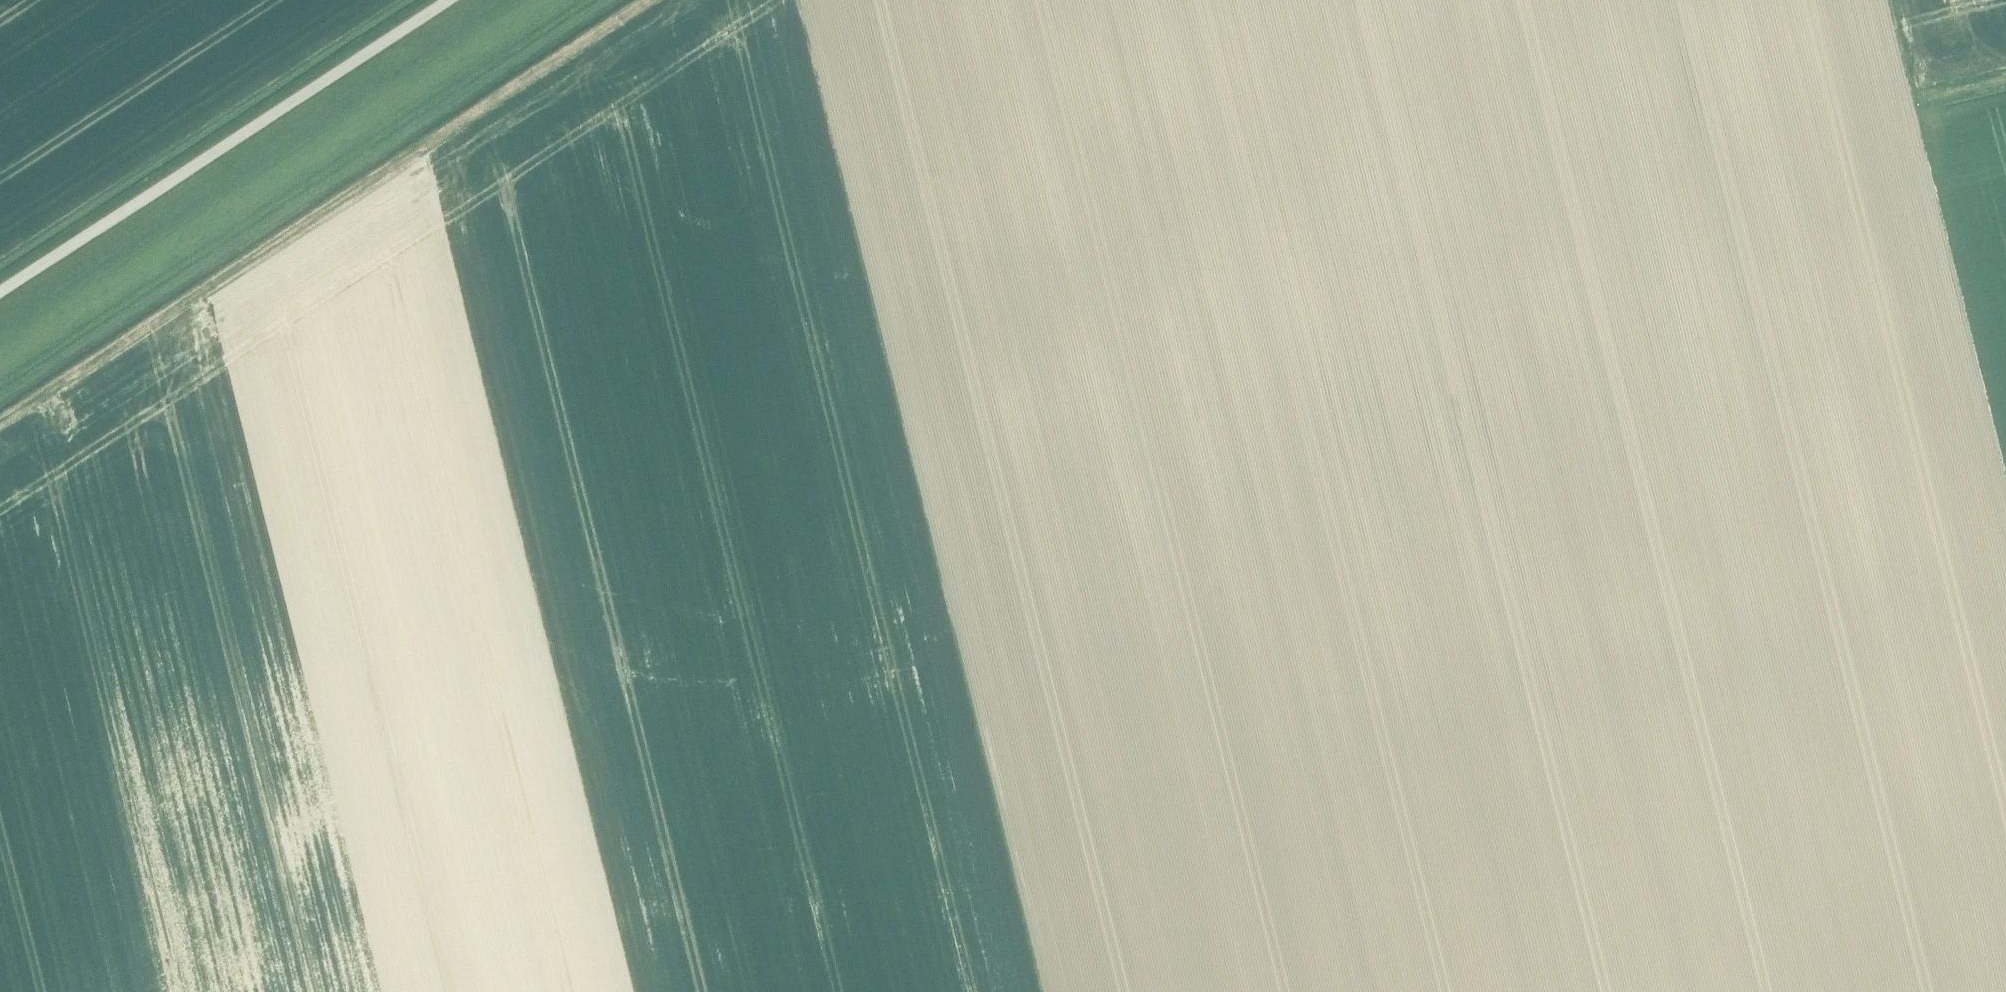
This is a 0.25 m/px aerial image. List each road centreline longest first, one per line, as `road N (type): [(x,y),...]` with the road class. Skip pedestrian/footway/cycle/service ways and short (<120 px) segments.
road 1 (unclassified): [(0,292),(448,0)]

